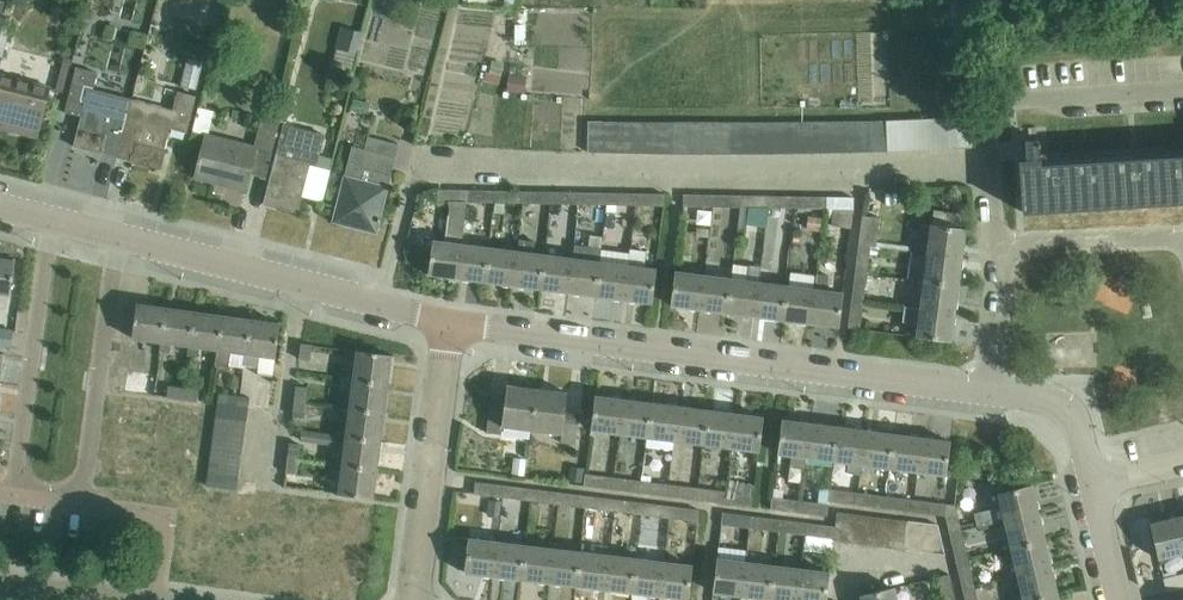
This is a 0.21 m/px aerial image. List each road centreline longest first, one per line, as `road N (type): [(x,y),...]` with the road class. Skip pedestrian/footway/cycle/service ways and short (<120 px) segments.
road 1 (unclassified): [(987,164),(627,170),(419,163),(379,304)]
road 2 (residential): [(989,392),(448,324)]
road 3 (residential): [(408,599),(448,324)]
road 4 (residential): [(13,494),(50,220)]
road 5 (residential): [(379,304),(119,239)]
road 6 (residential): [(80,503),(119,239)]
road 7 (residential): [(1182,91),(1002,104),(987,164)]
road 8 (residential): [(1004,247),(1182,237)]
road 9 (residential): [(153,599),(162,514),(80,503)]
road 10 (residential): [(1090,484),(1065,407),(989,392)]
road 11 (residential): [(989,392),(1004,247)]
road 12 (residential): [(135,599),(0,583)]
road 13 (residential): [(839,599),(849,563),(939,565)]

